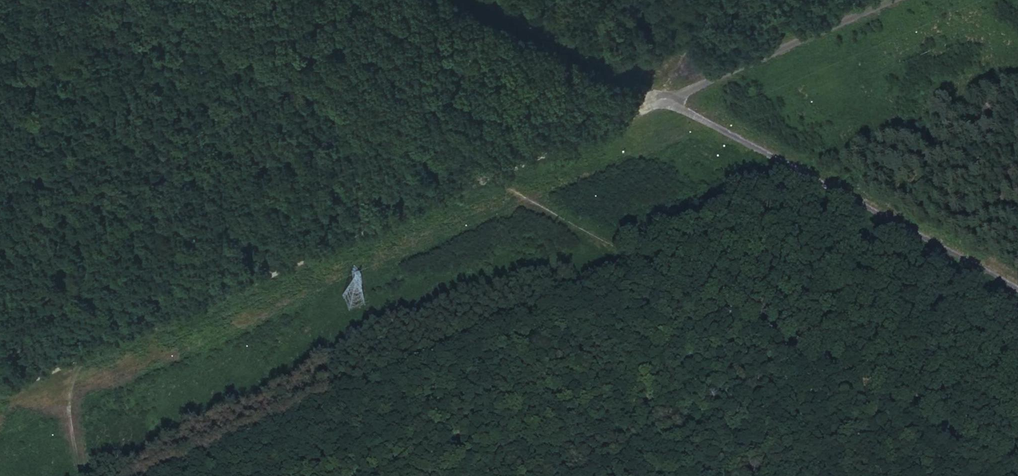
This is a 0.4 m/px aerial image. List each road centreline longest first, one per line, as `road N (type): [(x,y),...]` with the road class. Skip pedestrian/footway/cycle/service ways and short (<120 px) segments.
road 1 (track): [(476,0),(1017,291)]
road 2 (track): [(1017,464),(491,178)]
road 3 (track): [(491,178),(60,366)]

